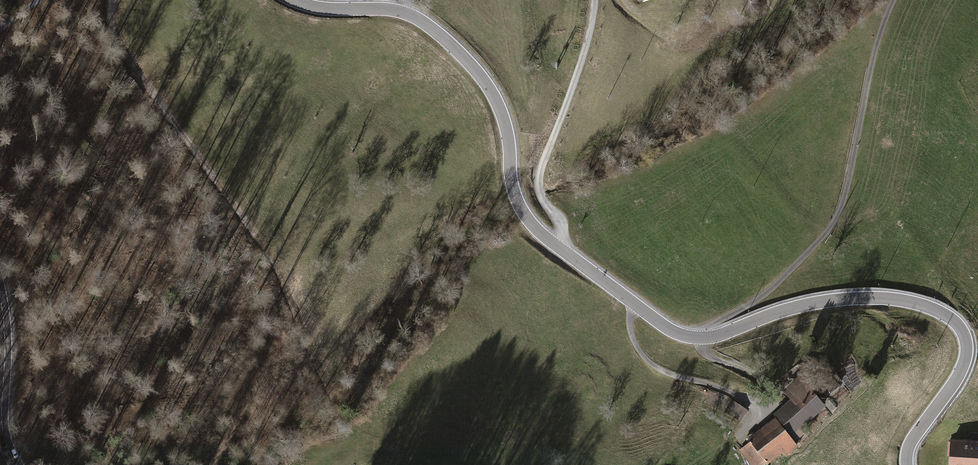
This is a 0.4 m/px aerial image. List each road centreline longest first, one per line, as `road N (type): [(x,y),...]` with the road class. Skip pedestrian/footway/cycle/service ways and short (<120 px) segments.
road 1 (tertiary): [(291,0),(399,11),(451,44),(501,110),(515,195),(529,221),(678,334),(714,338),(786,310),(856,298),(920,304),(954,321),(965,335),(965,360),(915,435),(907,464)]
road 2 (track): [(111,0),(114,34),(276,266),(332,389)]
road 3 (track): [(894,0),(841,212),(771,291),(705,339)]
road 4 (track): [(563,251),(564,229),(541,188),(584,68),(597,0)]
road 5 (tertiary): [(16,464),(2,422),(0,296)]

